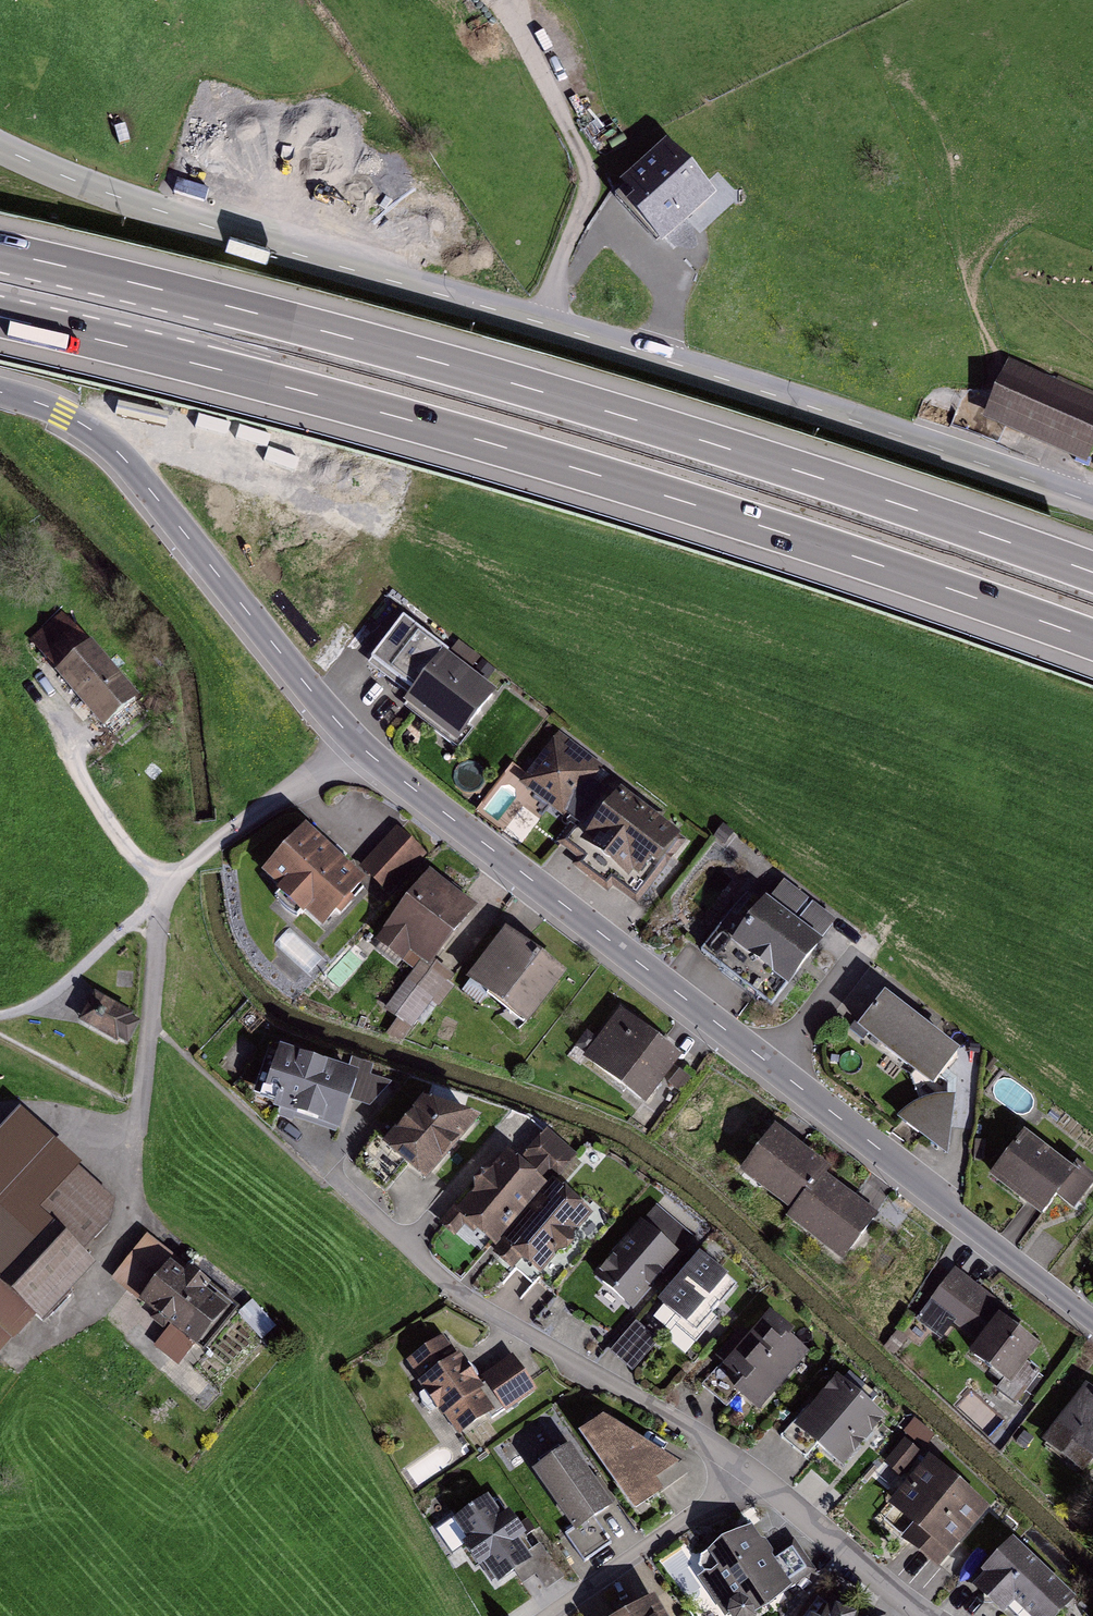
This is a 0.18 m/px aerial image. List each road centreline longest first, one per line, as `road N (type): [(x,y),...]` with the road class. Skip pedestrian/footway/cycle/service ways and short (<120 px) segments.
road 1 (tertiary): [(1092,1321),(381,763),(338,722),(123,457),(61,413),(0,391)]
road 2 (tertiary): [(0,147),(157,210),(856,422),(1092,503)]
road 3 (motorway): [(0,318),(531,456),(1092,641)]
road 4 (motorway): [(1092,572),(543,391),(0,250)]
road 5 (residential): [(757,1473),(457,1291),(339,1181)]
road 6 (residential): [(757,1473),(552,1615)]
road 7 (residential): [(918,1615),(757,1473)]
road 8 (track): [(0,1016),(40,1000),(132,924),(161,911)]

